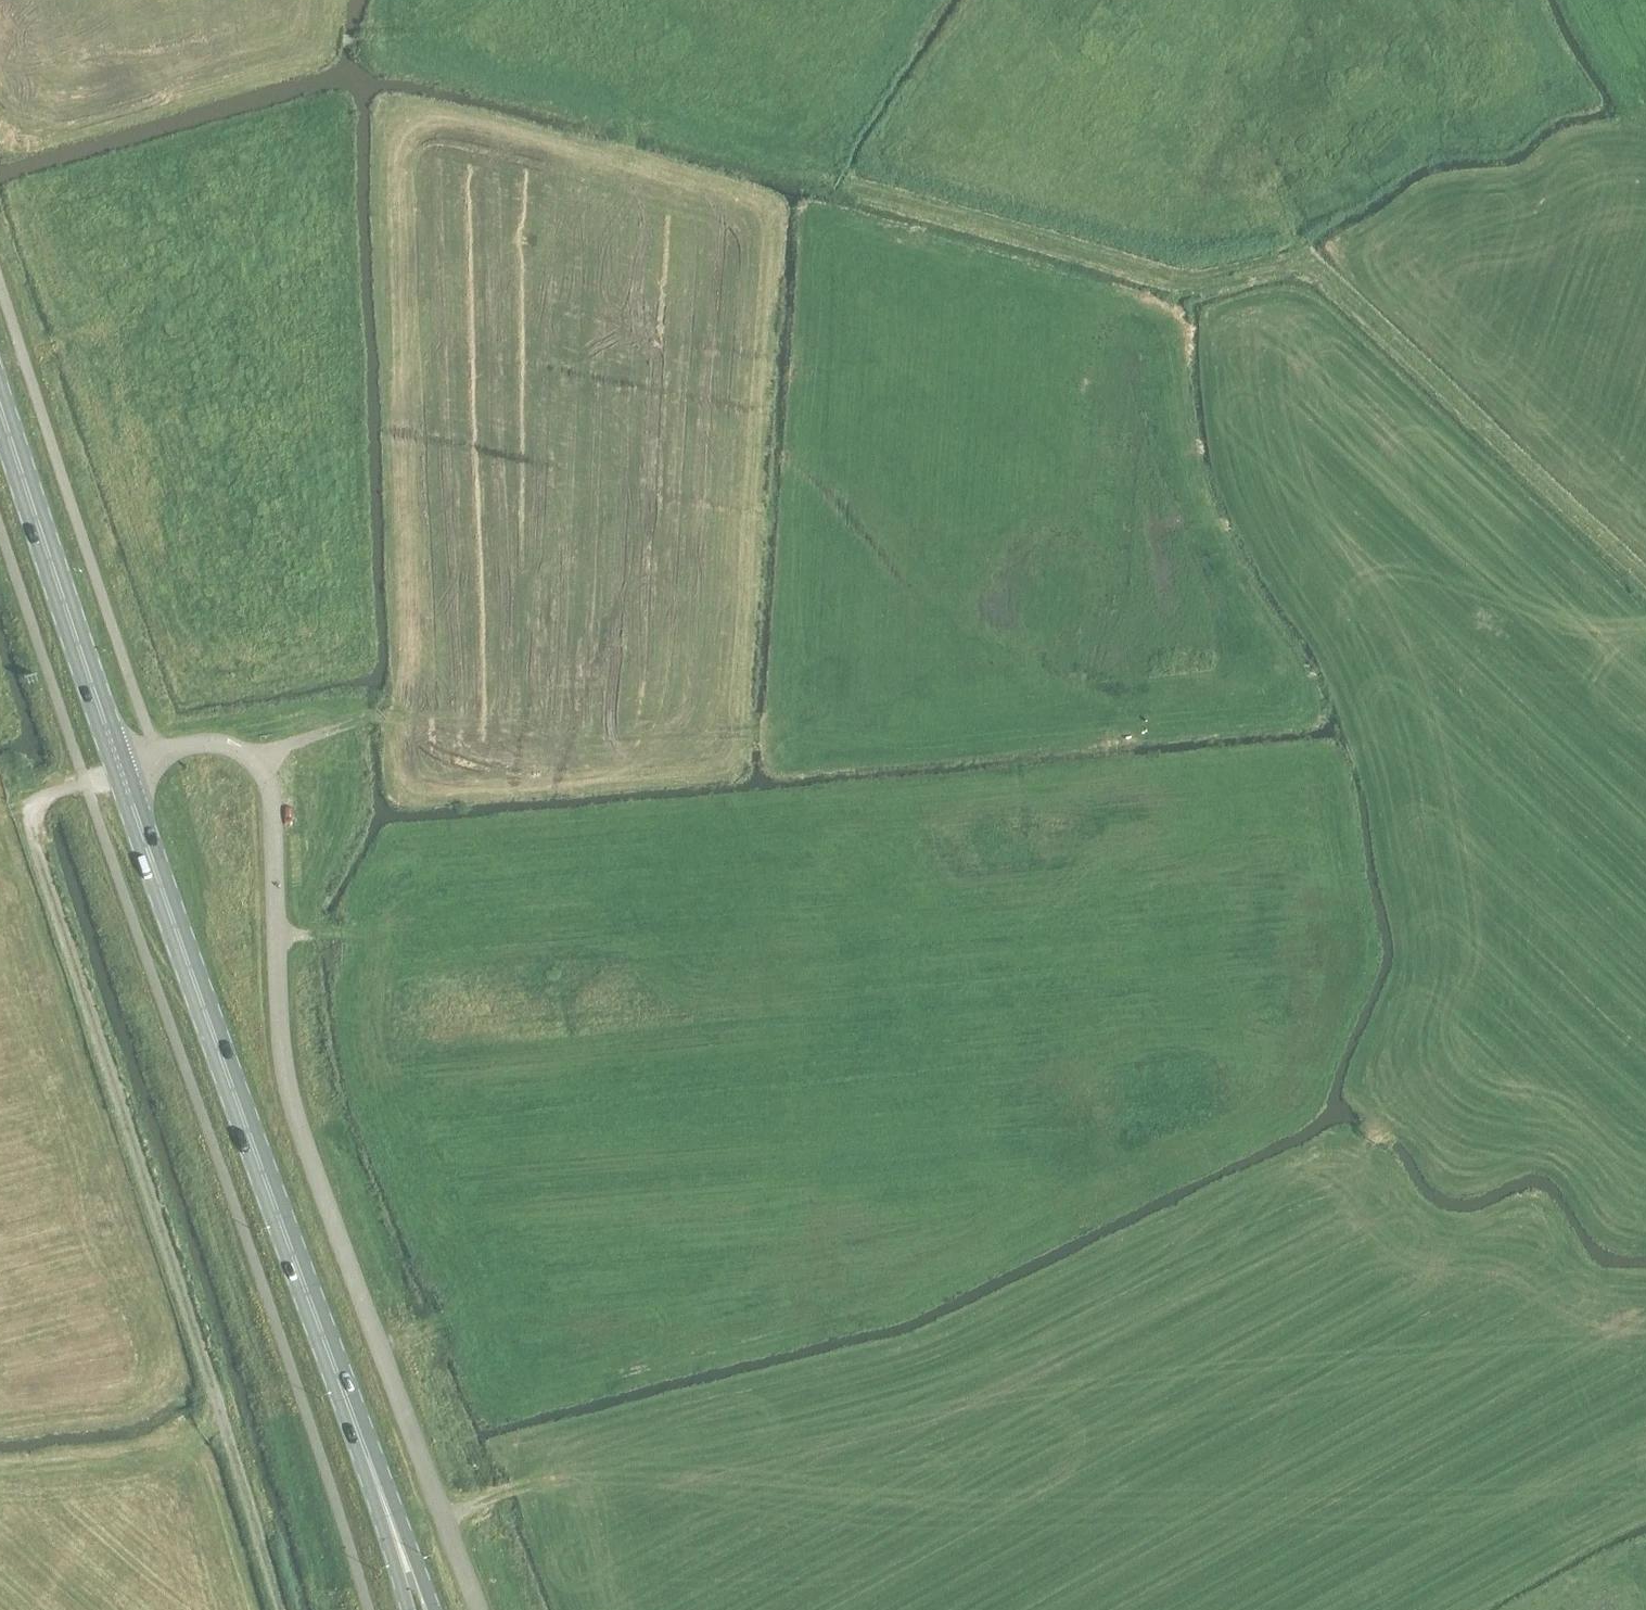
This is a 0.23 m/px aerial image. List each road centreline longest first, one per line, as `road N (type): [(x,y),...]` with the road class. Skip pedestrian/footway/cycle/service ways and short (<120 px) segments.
road 1 (unclassified): [(121,771),(195,745),(230,749),(257,765),(272,799),(280,1042),(296,1120),(480,1609)]
road 2 (track): [(1355,1177),(1017,1353),(547,1481),(446,1521)]
road 3 (track): [(1645,584),(1330,285),(1298,266),(1196,282),(840,181)]
road 4 (track): [(281,1609),(33,837),(30,810),(41,799),(121,771)]
road 5 (primary): [(361,1436),(121,771)]
road 6 (track): [(1355,1177),(1564,731),(1645,620)]
road 7 (primary): [(121,771),(0,392)]
road 8 (primary): [(432,1609),(361,1436)]
road 9 (primary): [(361,1436),(408,1609)]

